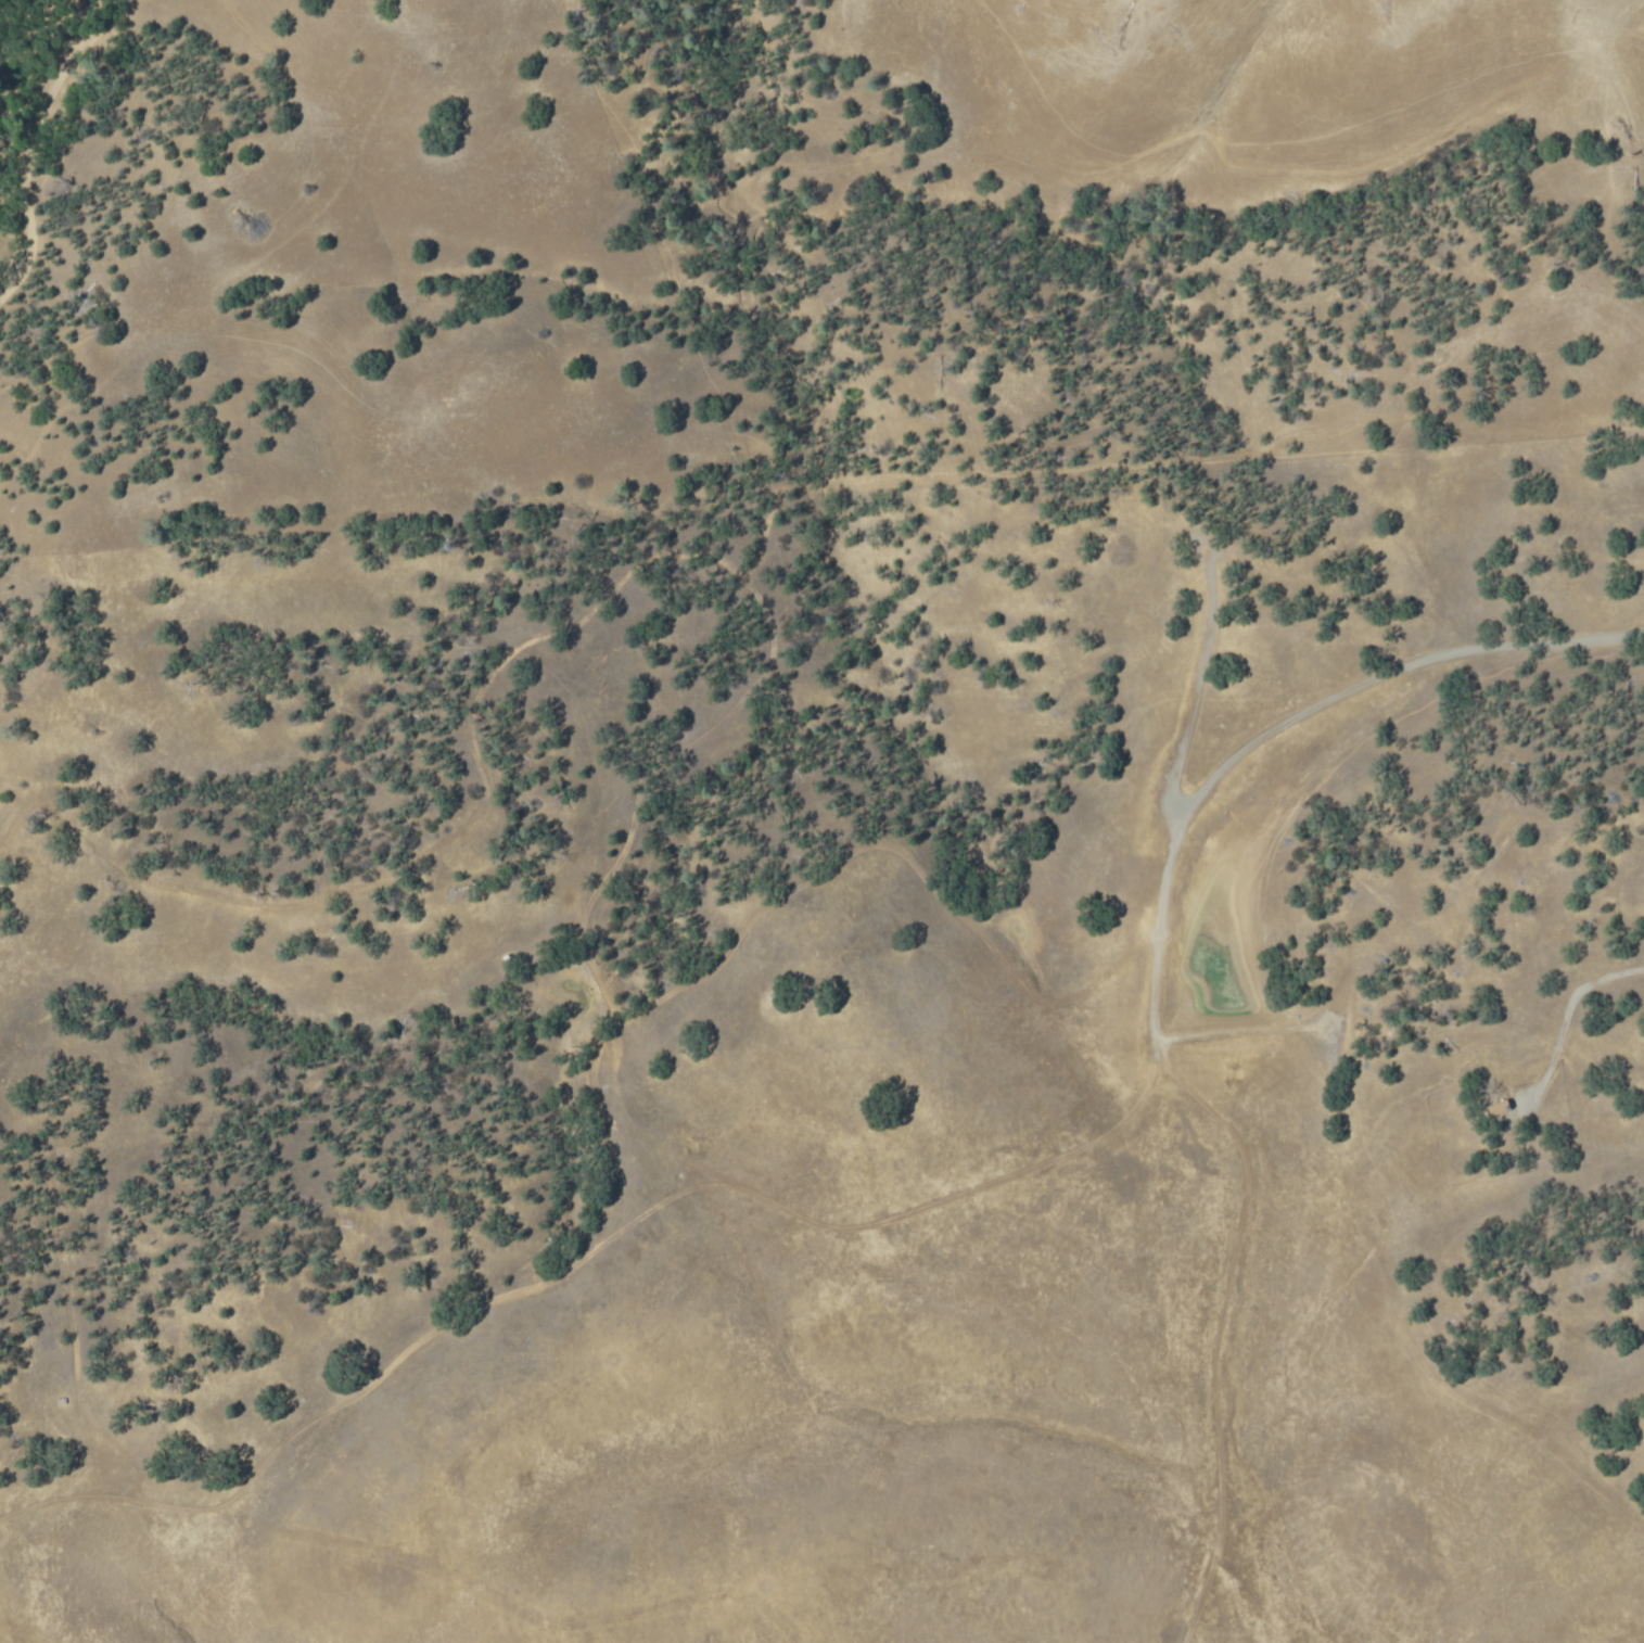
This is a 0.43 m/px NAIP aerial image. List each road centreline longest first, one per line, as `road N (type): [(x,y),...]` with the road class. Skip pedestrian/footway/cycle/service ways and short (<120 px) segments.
road 1 (track): [(1191,804),(1229,757),(1359,683),(1480,646),(1643,631)]
road 2 (track): [(1320,1022),(1159,1041),(1149,1028),(1175,825),(1191,804)]

